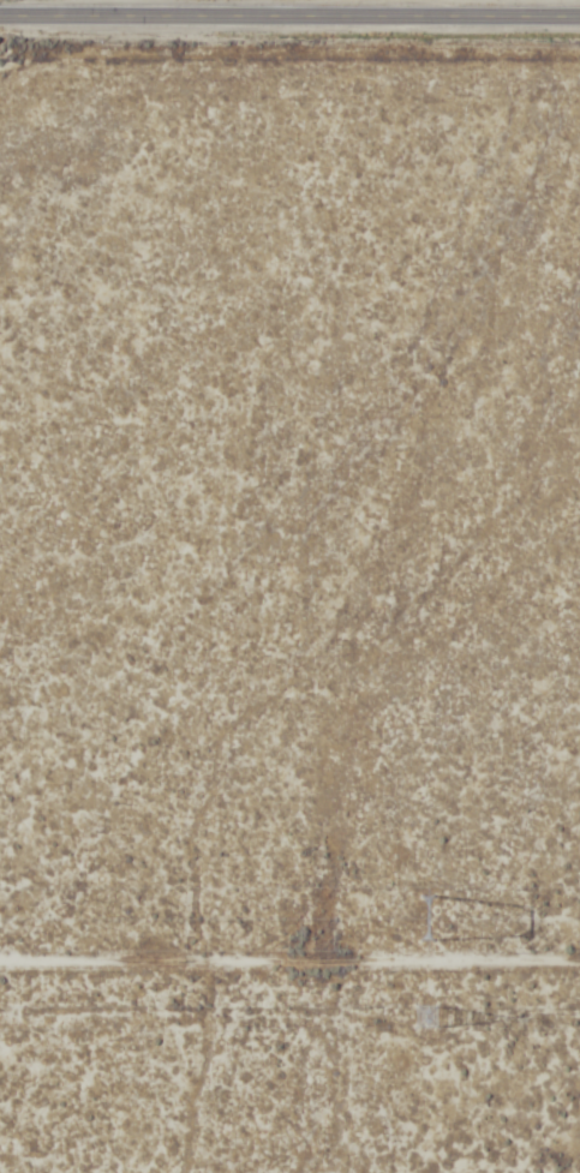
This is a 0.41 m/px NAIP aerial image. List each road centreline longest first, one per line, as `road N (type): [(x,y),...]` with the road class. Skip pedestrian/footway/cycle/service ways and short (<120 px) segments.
road 1 (tertiary): [(579,14),(0,14)]

